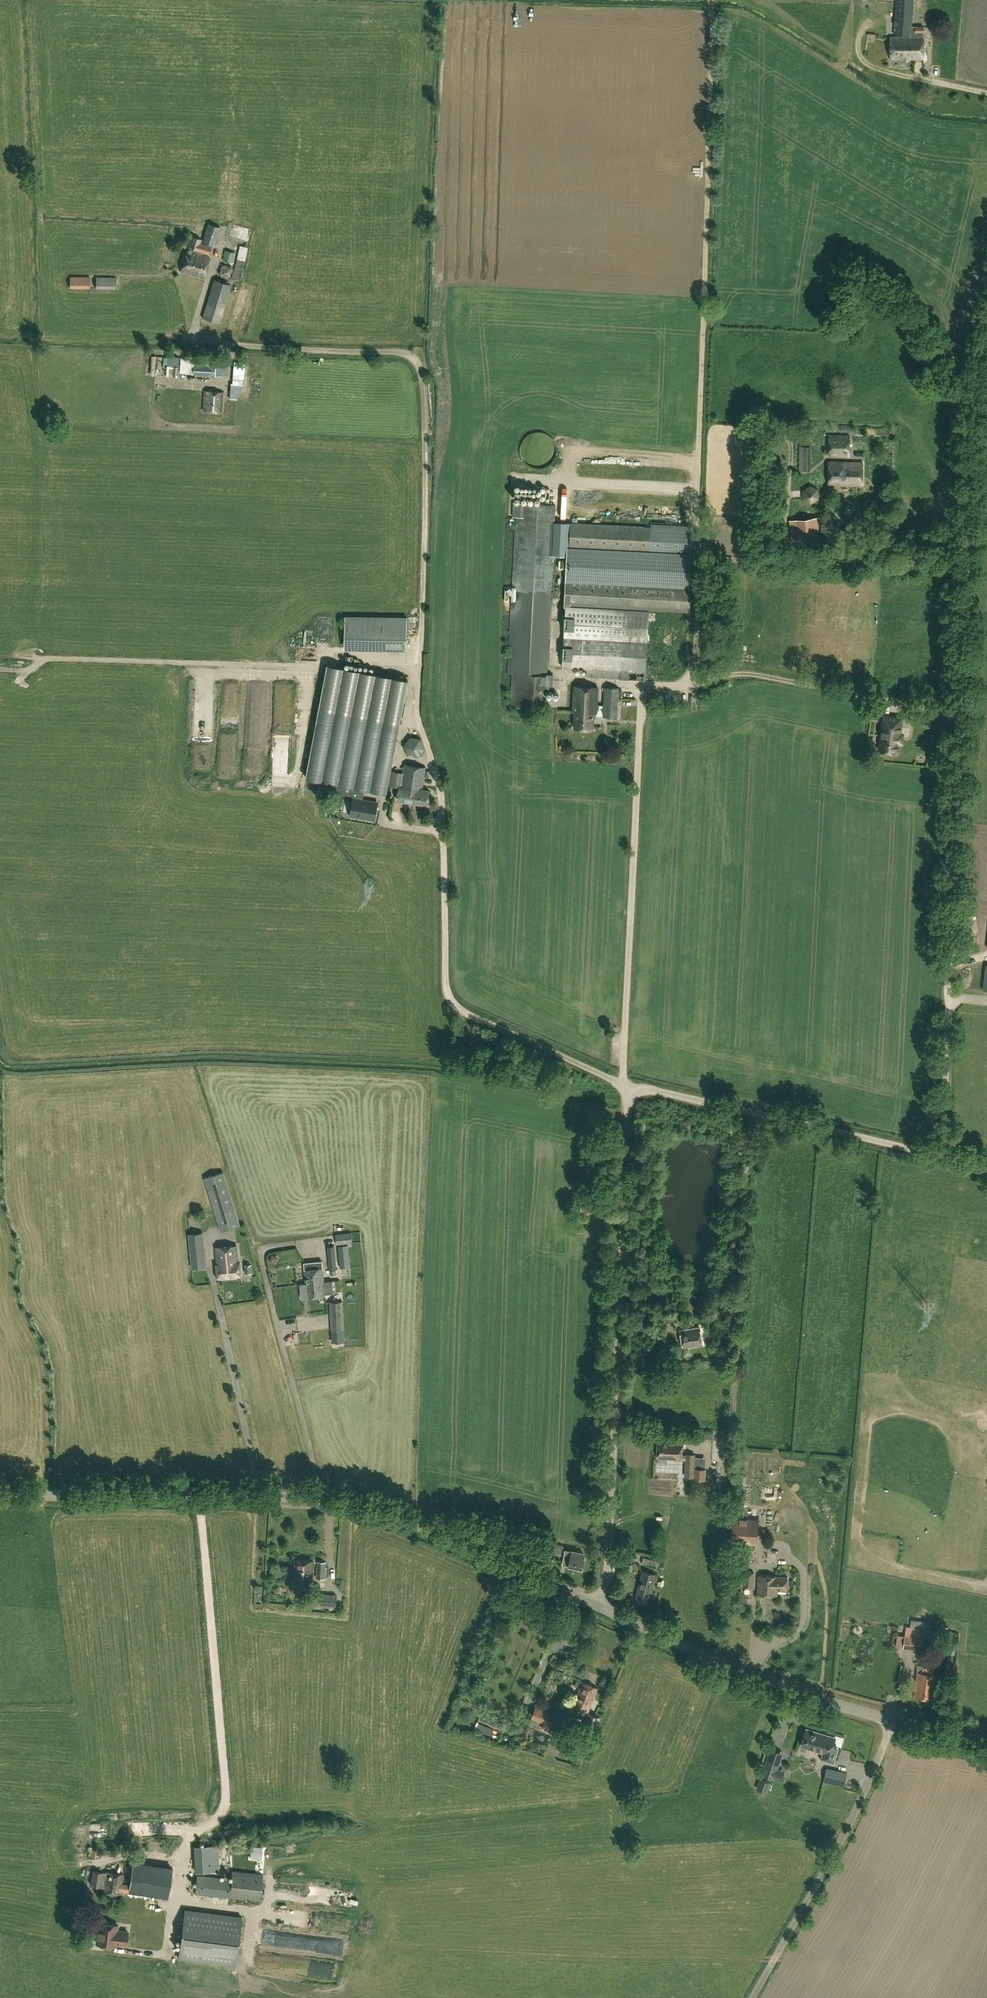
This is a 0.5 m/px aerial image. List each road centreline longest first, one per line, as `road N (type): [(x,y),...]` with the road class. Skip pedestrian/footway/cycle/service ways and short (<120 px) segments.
road 1 (track): [(949,999),(974,434),(986,346)]
road 2 (unclassified): [(605,1608),(631,1089)]
road 3 (tertiary): [(986,1739),(891,1720),(745,1673),(605,1608)]
road 4 (unclassified): [(191,1835),(213,1821),(226,1799),(200,1497)]
road 5 (track): [(962,718),(746,673),(651,689)]
road 6 (unclassified): [(940,1156),(631,1089)]
road 7 (track): [(582,482),(698,489),(695,685)]
road 8 (tertiary): [(605,1608),(448,1538),(321,1500)]
road 9 (unclassified): [(260,1498),(214,1279)]
road 10 (unclassified): [(321,1500),(269,1288)]
road 11 (track): [(986,1167),(940,1156),(949,999)]
road 12 (tertiary): [(200,1497),(0,1496)]

